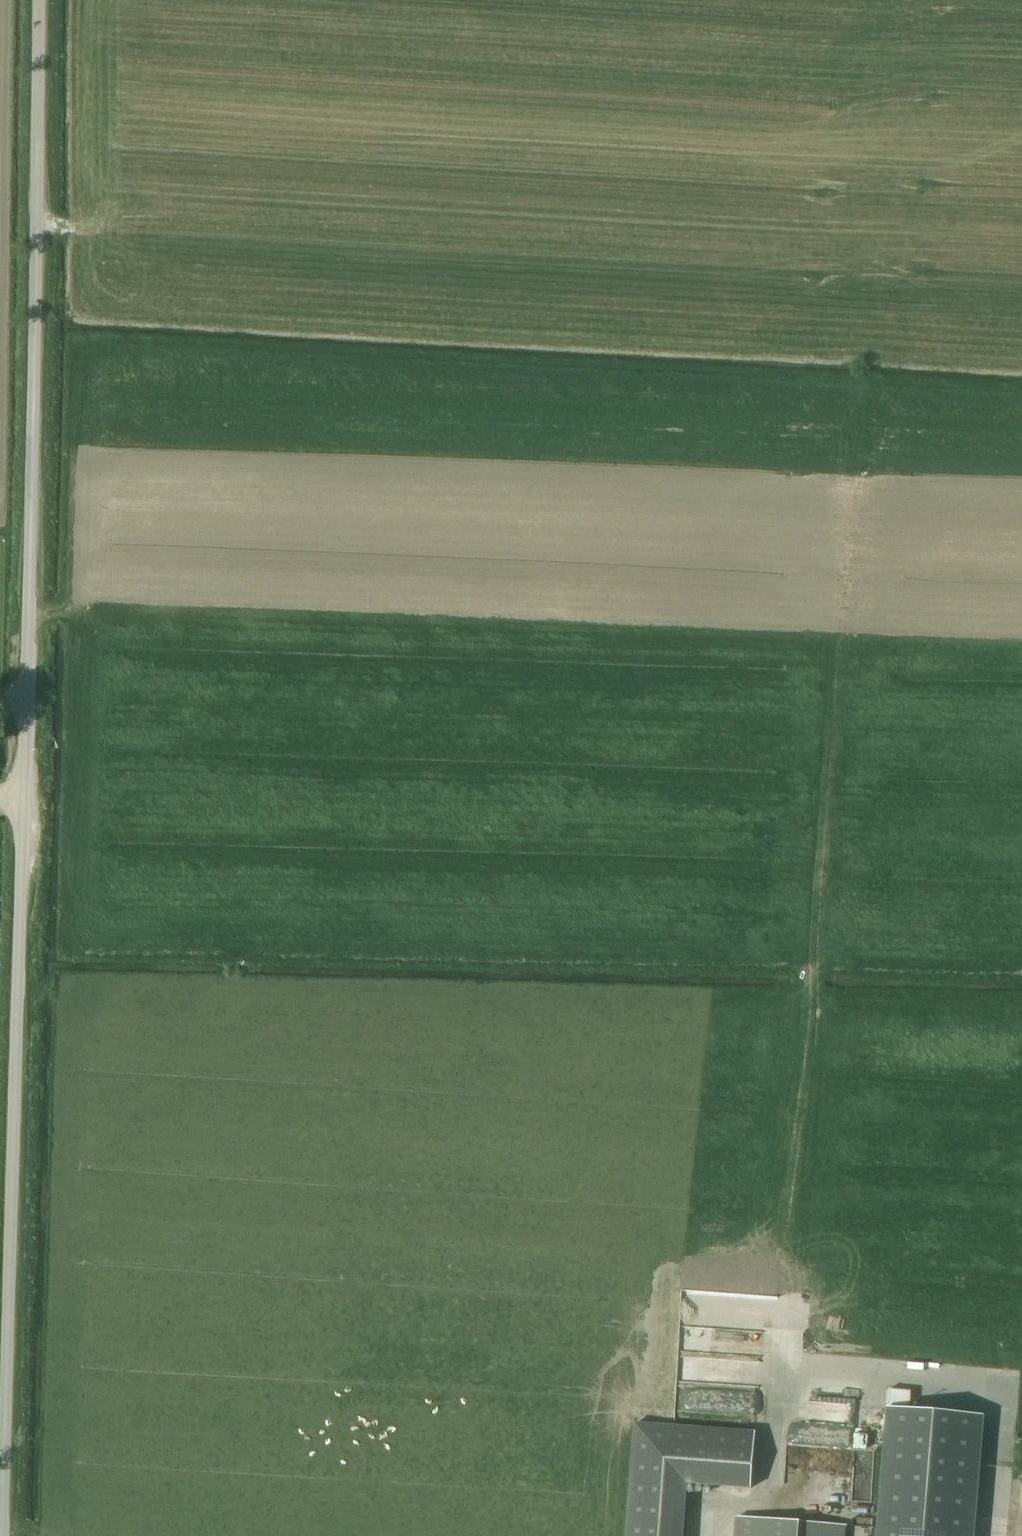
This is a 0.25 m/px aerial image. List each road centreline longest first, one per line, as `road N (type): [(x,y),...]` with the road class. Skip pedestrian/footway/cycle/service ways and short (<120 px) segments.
road 1 (unclassified): [(2,1535),(39,0)]

